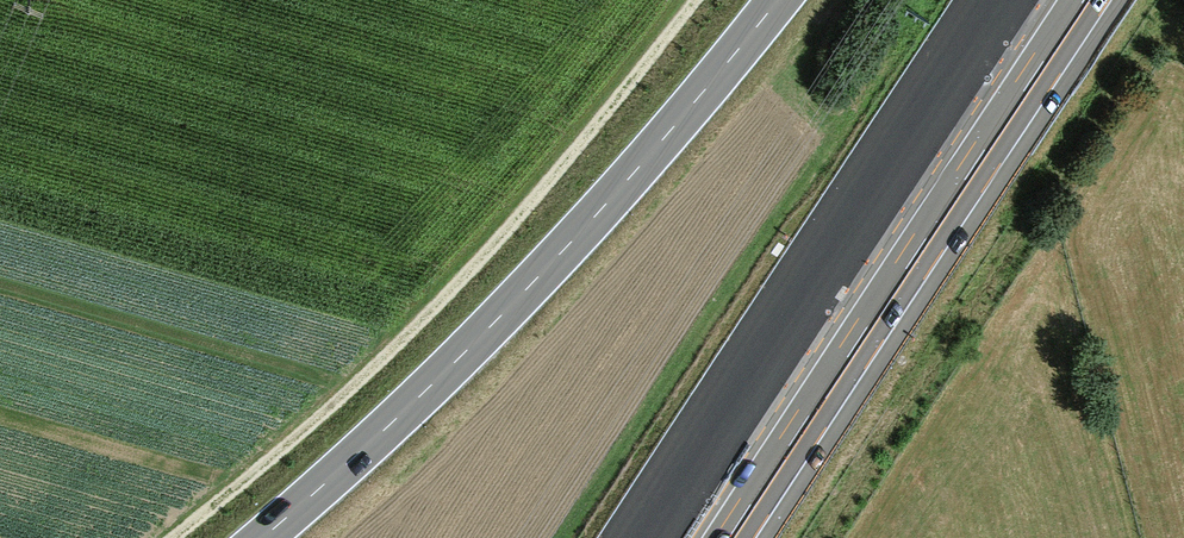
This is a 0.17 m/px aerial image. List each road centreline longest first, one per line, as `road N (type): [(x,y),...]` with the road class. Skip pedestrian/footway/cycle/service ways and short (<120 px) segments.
road 1 (track): [(695,0),(452,289),(316,420),(174,537)]
road 2 (primary): [(262,537),(497,320),(778,0)]
road 3 (motorway): [(1006,0),(651,537)]
road 4 (motorway): [(731,537),(1085,0)]

